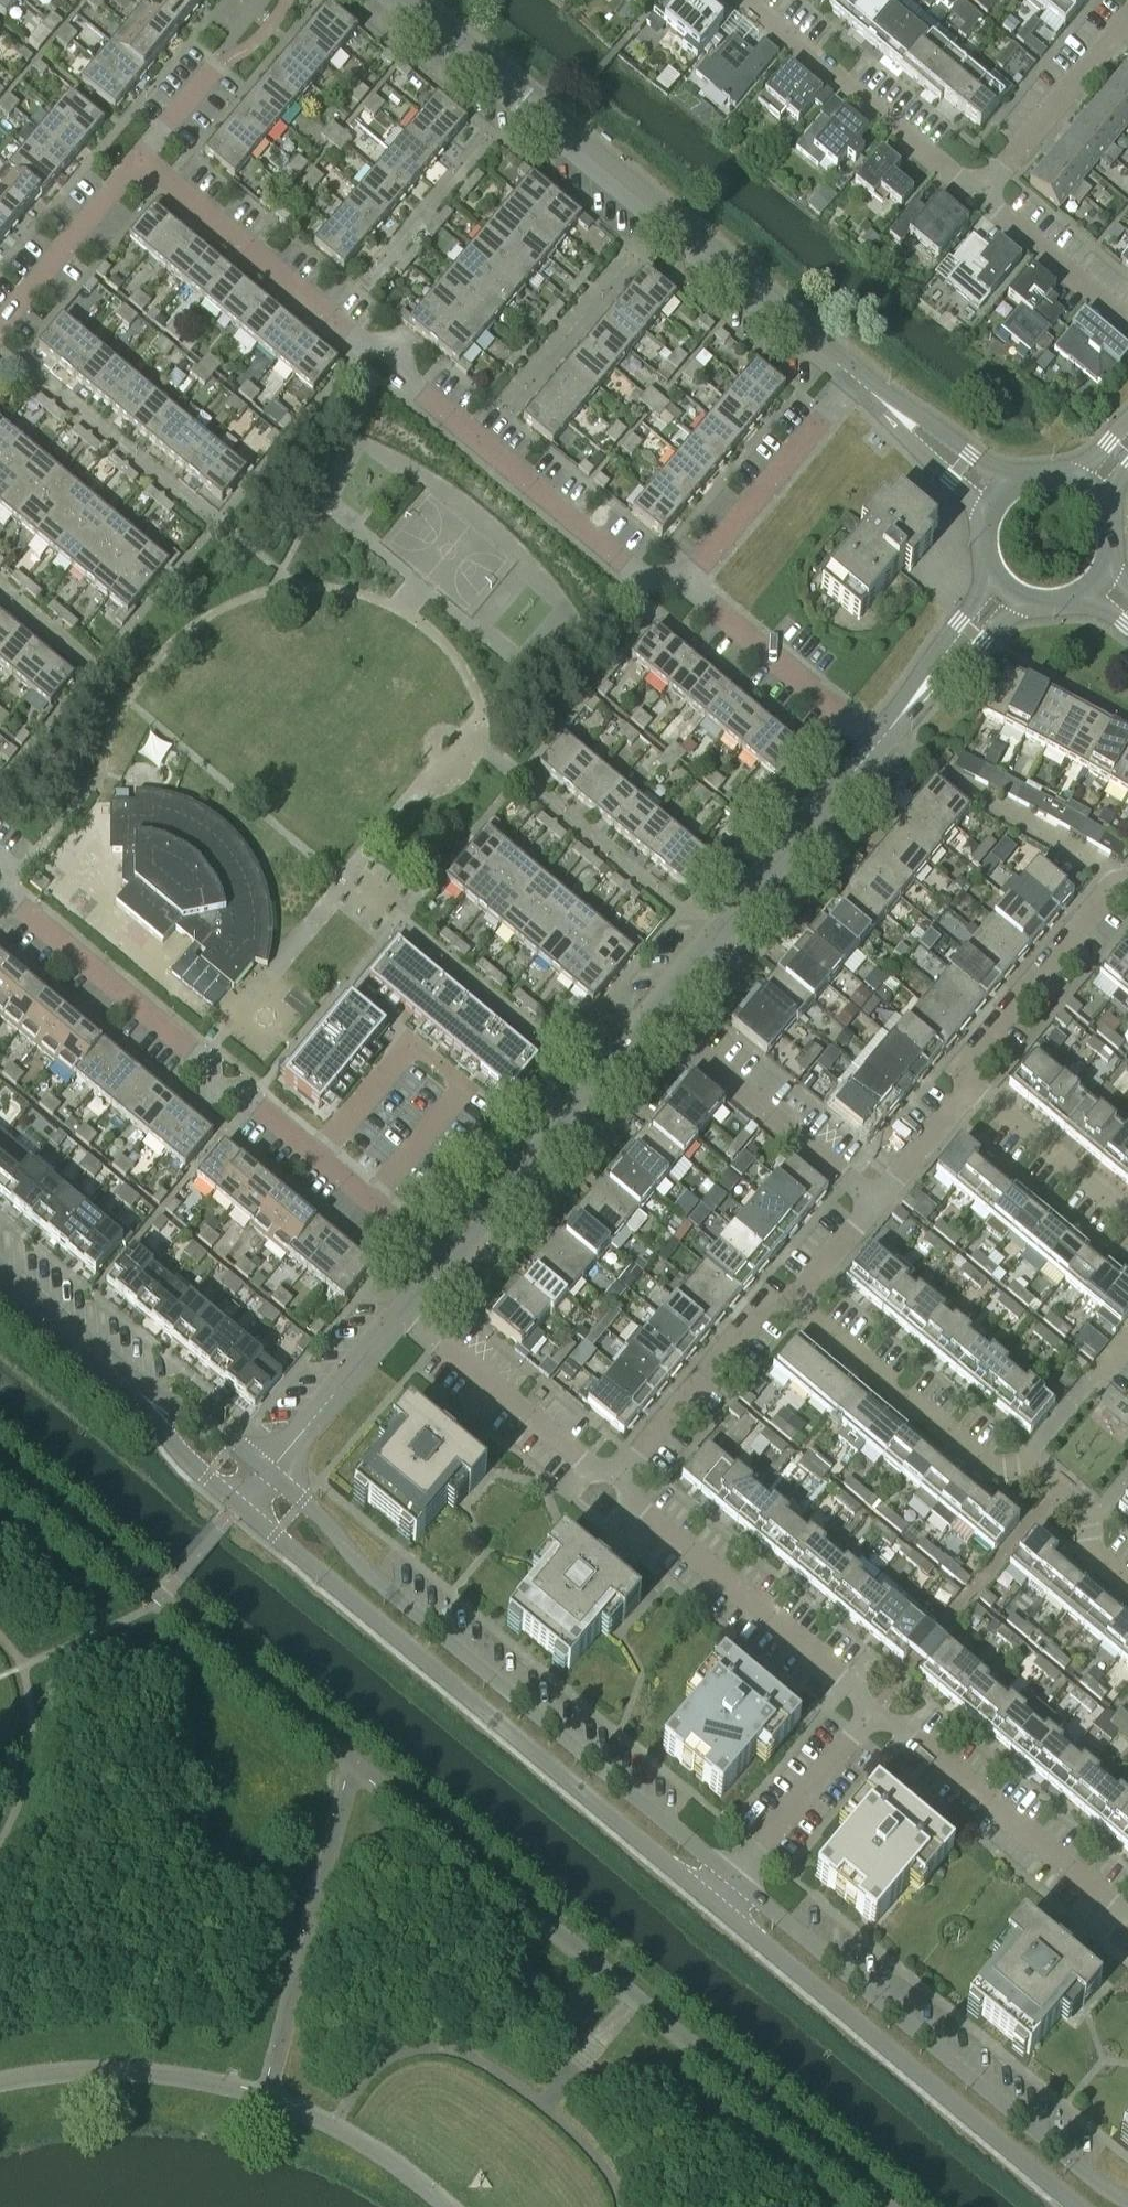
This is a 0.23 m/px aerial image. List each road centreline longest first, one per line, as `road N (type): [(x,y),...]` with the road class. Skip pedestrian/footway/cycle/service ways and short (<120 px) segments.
road 1 (residential): [(683,582),(638,577),(404,380),(393,351),(361,344),(154,170),(139,166)]
road 2 (tertiary): [(237,1508),(716,1908)]
road 3 (tertiary): [(739,1879),(429,1624),(269,1472)]
road 4 (unclassified): [(853,381),(392,0)]
road 5 (residential): [(445,1260),(240,1090),(214,1089),(210,1067),(8,896)]
road 6 (tertiary): [(1127,2200),(1092,2179),(739,1879)]
road 7 (tertiary): [(716,1908),(1075,2206)]
road 8 (residential): [(653,1012),(875,744)]
road 9 (residential): [(876,1705),(648,1515),(620,1473)]
road 10 (residential): [(1127,1915),(876,1705)]
road 11 (residential): [(445,1260),(653,1012)]
road 12 (residential): [(1027,1465),(978,1465),(776,1295)]
road 13 (residential): [(985,186),(955,177),(738,0)]
road 14 (residential): [(873,1200),(653,1012)]
road 15 (residential): [(620,1473),(585,1462),(403,1311)]
road 16 (unclassified): [(683,582),(853,381)]
road 17 (residential): [(960,1077),(1120,877)]
road 18 (residential): [(875,744),(683,582)]
road 19 (residential): [(620,1473),(776,1295)]
road 20 (residential): [(985,186),(1127,12)]
road 21 (residential): [(739,1879),(876,1705)]
road 22 (residential): [(1127,1218),(960,1077)]
road 23 (residential): [(0,324),(139,166)]
road 24 (residential): [(269,1472),(403,1311)]
road 25 (residential): [(1127,316),(997,212),(985,186)]
road 26 (unclassified): [(1014,484),(853,381)]
road 27 (residential): [(988,564),(891,728)]
road 28 (unclassified): [(853,381),(925,458),(990,512)]
road 29 (residential): [(891,728),(1022,599)]
road 30 (residential): [(1120,877),(962,785)]
road 31 (tertiary): [(130,1388),(0,1279)]
road 32 (tertiary): [(269,1472),(165,1402),(130,1388)]
road 33 (tertiary): [(130,1388),(149,1421),(237,1508)]
road 34 (unclassified): [(1027,1465),(1127,1339)]
road 35 (residential): [(873,1200),(946,1116),(960,1077)]
road 36 (residential): [(776,1295),(814,1276),(873,1200)]

